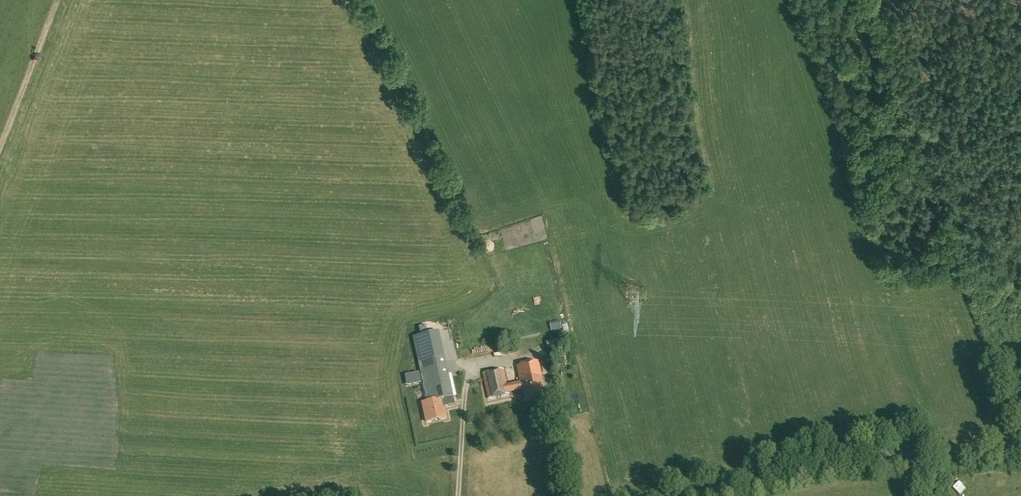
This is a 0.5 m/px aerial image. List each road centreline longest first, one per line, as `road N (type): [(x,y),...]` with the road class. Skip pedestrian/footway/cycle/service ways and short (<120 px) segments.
road 1 (unclassified): [(680,495),(769,470),(1020,442)]

